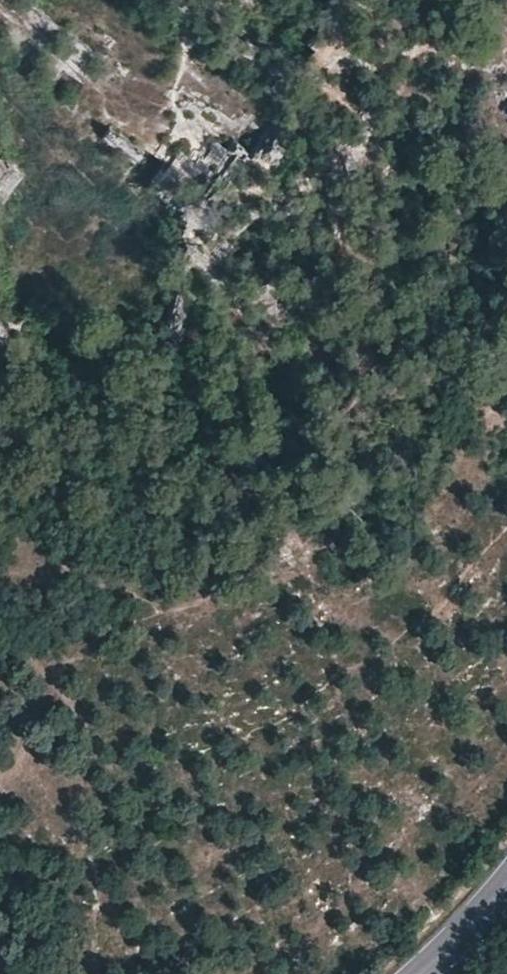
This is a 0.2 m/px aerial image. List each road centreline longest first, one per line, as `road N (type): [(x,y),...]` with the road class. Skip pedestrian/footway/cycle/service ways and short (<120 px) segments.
road 1 (secondary): [(415,973),(506,880)]

